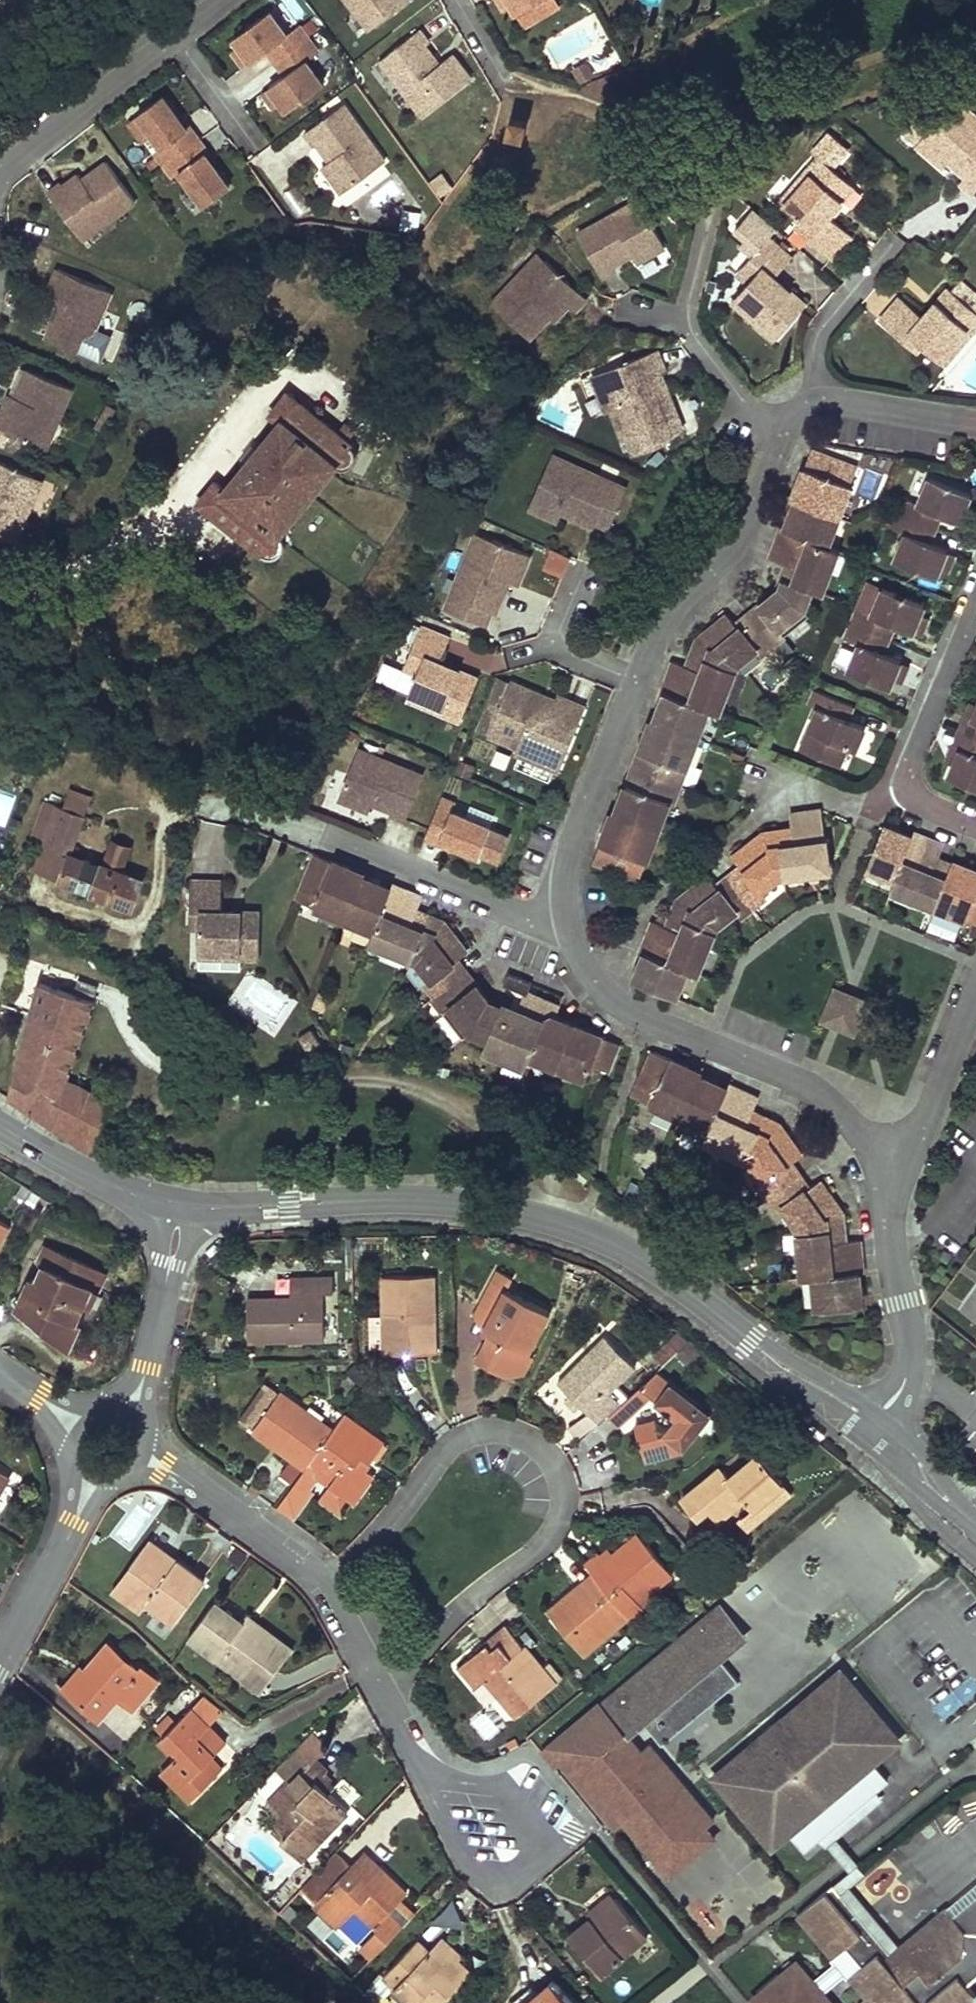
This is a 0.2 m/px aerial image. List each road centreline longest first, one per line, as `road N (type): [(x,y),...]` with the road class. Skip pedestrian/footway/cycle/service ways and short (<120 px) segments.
road 1 (tertiary): [(183,1210),(457,1207),(566,1226),(655,1274),(868,1430)]
road 2 (residential): [(377,1678),(544,1546),(560,1499),(547,1449),(498,1426),(446,1445),(330,1586)]
road 3 (residential): [(571,925),(602,998),(804,1085),(881,1208)]
road 4 (residential): [(420,1766),(466,1863),(510,1873),(527,1863),(535,1840),(511,1796),(491,1783),(445,1776)]
road 5 (residential): [(778,440),(736,573),(651,640),(636,675)]
road 6 (residential): [(778,440),(680,307),(706,195)]
road 7 (residential): [(636,675),(557,892),(571,925)]
road 8 (residential): [(571,925),(323,833)]
road 9 (residential): [(881,1208),(975,985)]
road 10 (residential): [(881,1208),(903,1302),(909,1376),(868,1430)]
road 11 (residential): [(0,175),(173,28)]
road 12 (residential): [(892,796),(975,585)]
road 13 (residential): [(330,1586),(200,1486),(147,1457)]
road 14 (residential): [(0,1671),(98,1481)]
road 15 (residential): [(131,1413),(144,1392),(183,1210)]
road 16 (tertiary): [(0,1122),(116,1190),(183,1210)]
road 17 (residential): [(636,675),(550,640),(584,556)]
road 18 (residential): [(828,405),(851,329),(926,261)]
road 19 (residential): [(975,426),(828,405)]
road 20 (residential): [(173,28),(261,142)]
road 21 (tertiary): [(868,1430),(975,1522)]

